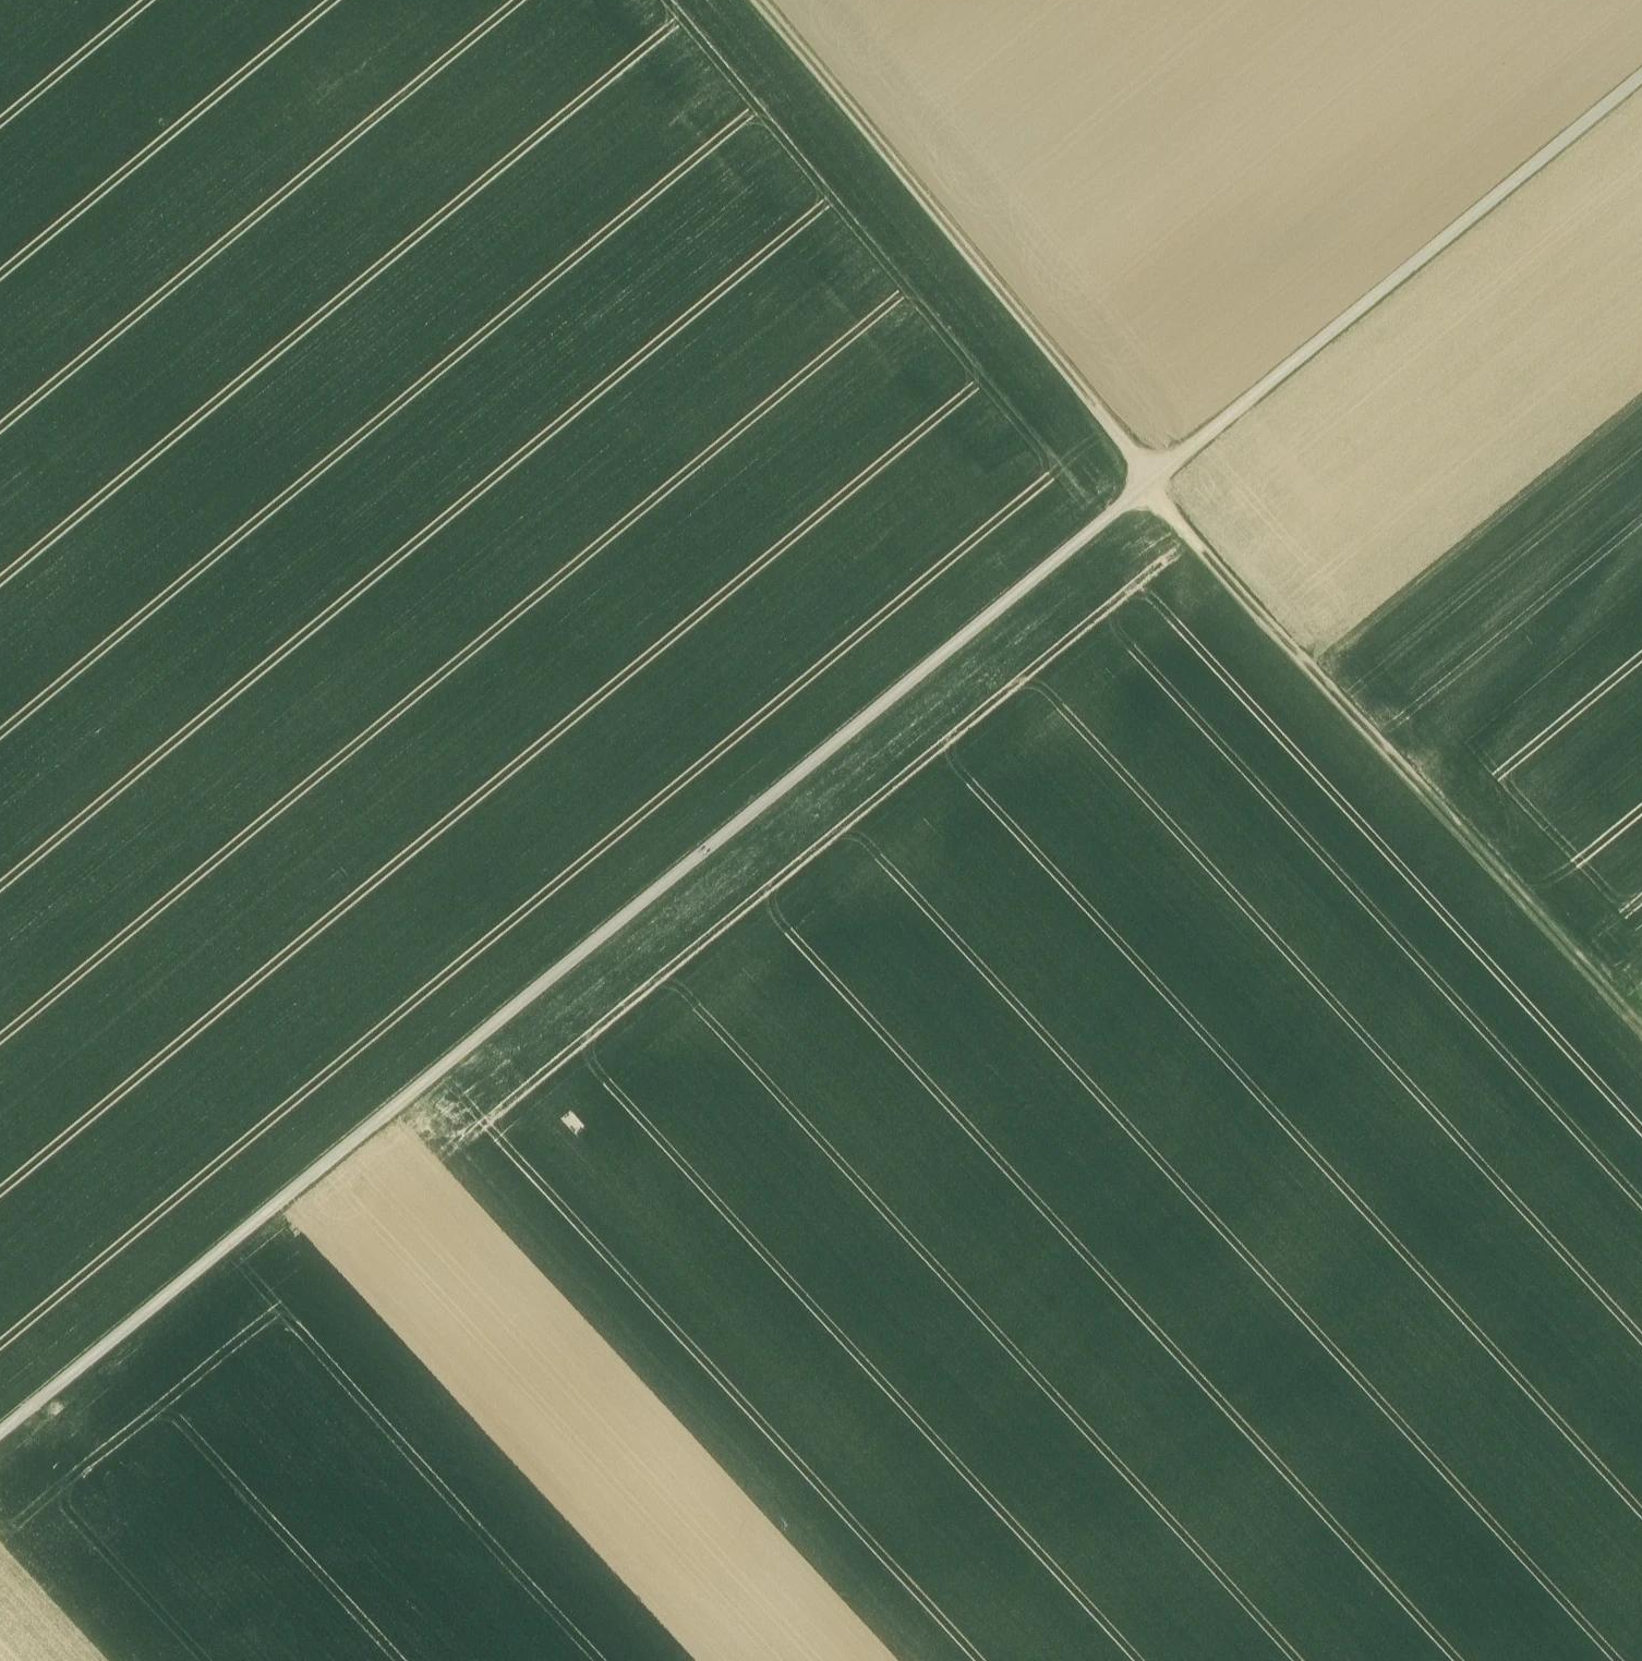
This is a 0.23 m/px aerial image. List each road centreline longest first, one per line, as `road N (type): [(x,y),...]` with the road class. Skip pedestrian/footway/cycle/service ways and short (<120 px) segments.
road 1 (track): [(1641,73),(0,1435)]
road 2 (track): [(1641,1020),(1217,566),(754,0)]

